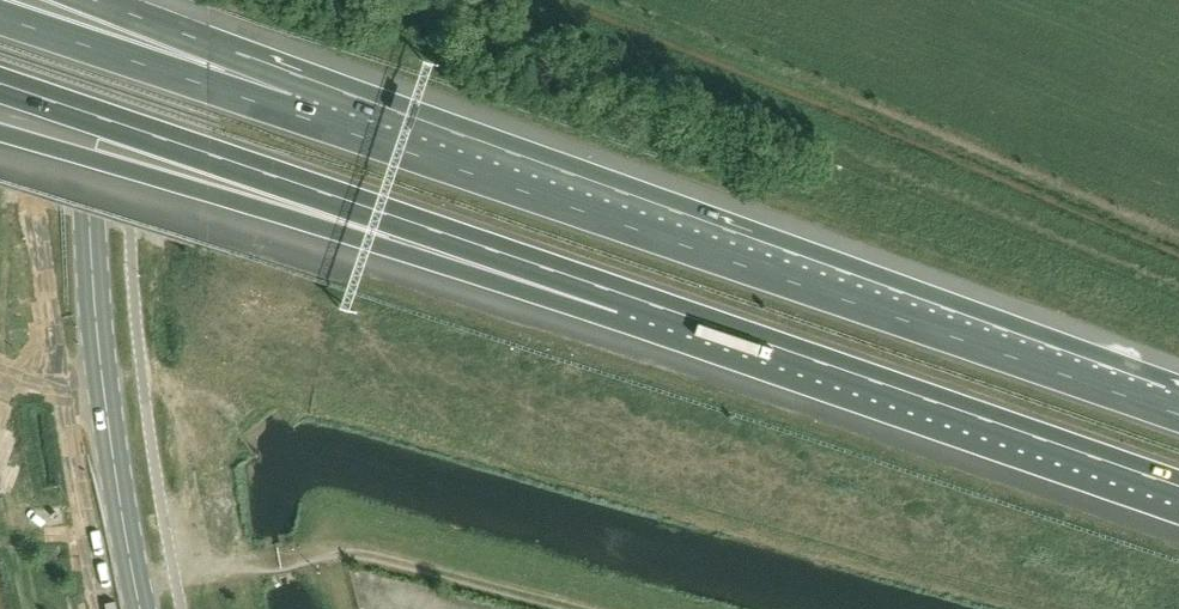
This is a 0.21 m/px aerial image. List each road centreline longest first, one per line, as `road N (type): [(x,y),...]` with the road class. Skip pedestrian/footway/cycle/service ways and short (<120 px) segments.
road 1 (motorway): [(1178,414),(288,112)]
road 2 (motorway): [(0,84),(623,295)]
road 3 (motorway): [(0,135),(389,248),(623,295)]
road 4 (secondary): [(141,608),(103,385),(89,222),(89,0)]
road 5 (motorway): [(623,295),(1178,486)]
road 6 (motorway): [(288,112),(0,17)]
road 7 (motorway): [(288,112),(211,43),(97,0)]

